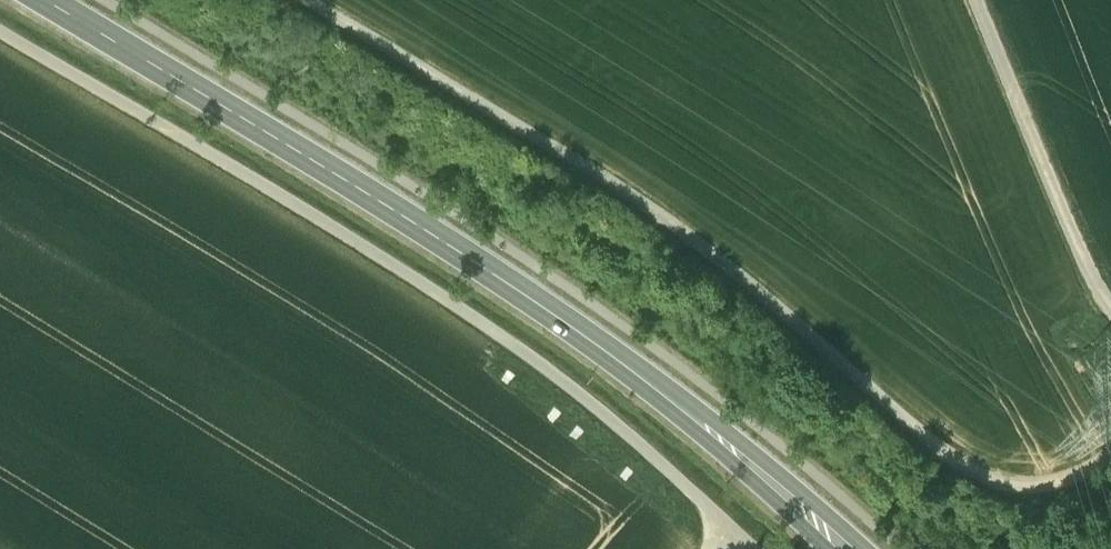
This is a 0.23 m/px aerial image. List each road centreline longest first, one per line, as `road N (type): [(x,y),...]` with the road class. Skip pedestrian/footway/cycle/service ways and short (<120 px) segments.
road 1 (secondary): [(843,548),(630,368),(324,167),(34,0)]
road 2 (track): [(315,0),(514,122),(750,281),(984,474),(1041,482),(1110,448)]
road 3 (track): [(728,534),(644,449),(526,358),(0,33)]
road 4 (track): [(1110,302),(1087,267),(972,0)]

